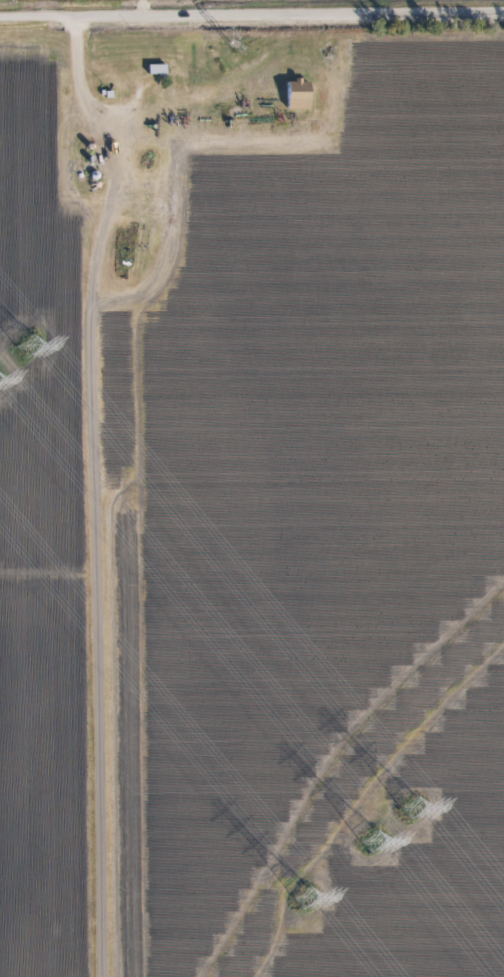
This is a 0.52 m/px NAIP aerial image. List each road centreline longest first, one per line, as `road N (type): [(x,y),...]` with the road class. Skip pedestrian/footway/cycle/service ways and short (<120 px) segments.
road 1 (tertiary): [(503,14),(0,19)]

